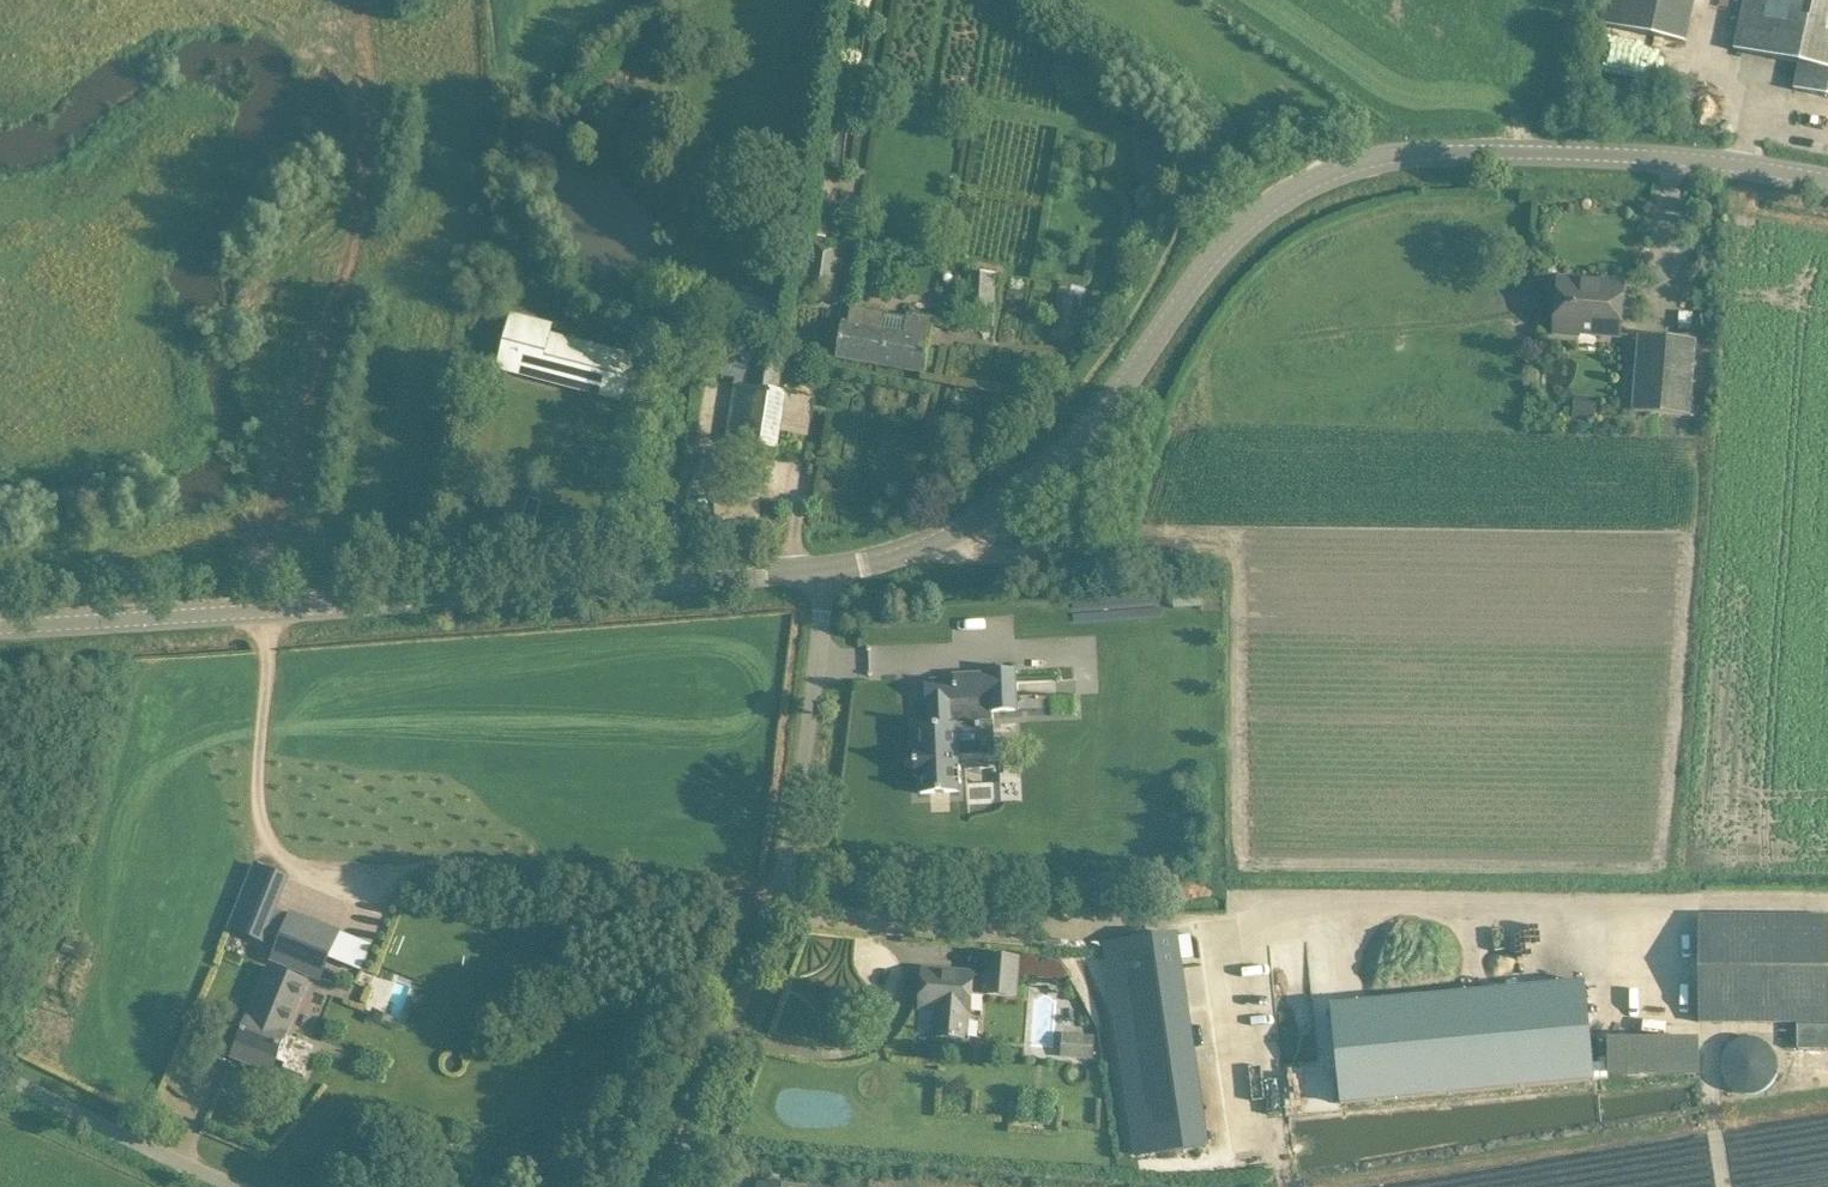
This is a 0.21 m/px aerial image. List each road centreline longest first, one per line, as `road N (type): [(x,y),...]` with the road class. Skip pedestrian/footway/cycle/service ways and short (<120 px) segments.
road 1 (tertiary): [(824,568),(922,545),(1027,483),(1115,398),(1197,274),(1234,237),(1297,190),(1341,169),(1451,152),(1653,156),(1827,182)]
road 2 (unclassified): [(264,610),(257,812),(266,844),(287,861),(780,887)]
road 3 (tertiary): [(264,610),(824,568)]
road 4 (unclassified): [(780,887),(794,838),(824,568)]
road 5 (unclassified): [(663,1186),(736,1025),(780,887)]
road 6 (tertiary): [(0,626),(264,610)]
road 7 (unclassified): [(239,1186),(0,1076)]
road 8 (unclassified): [(1698,900),(1827,902)]

